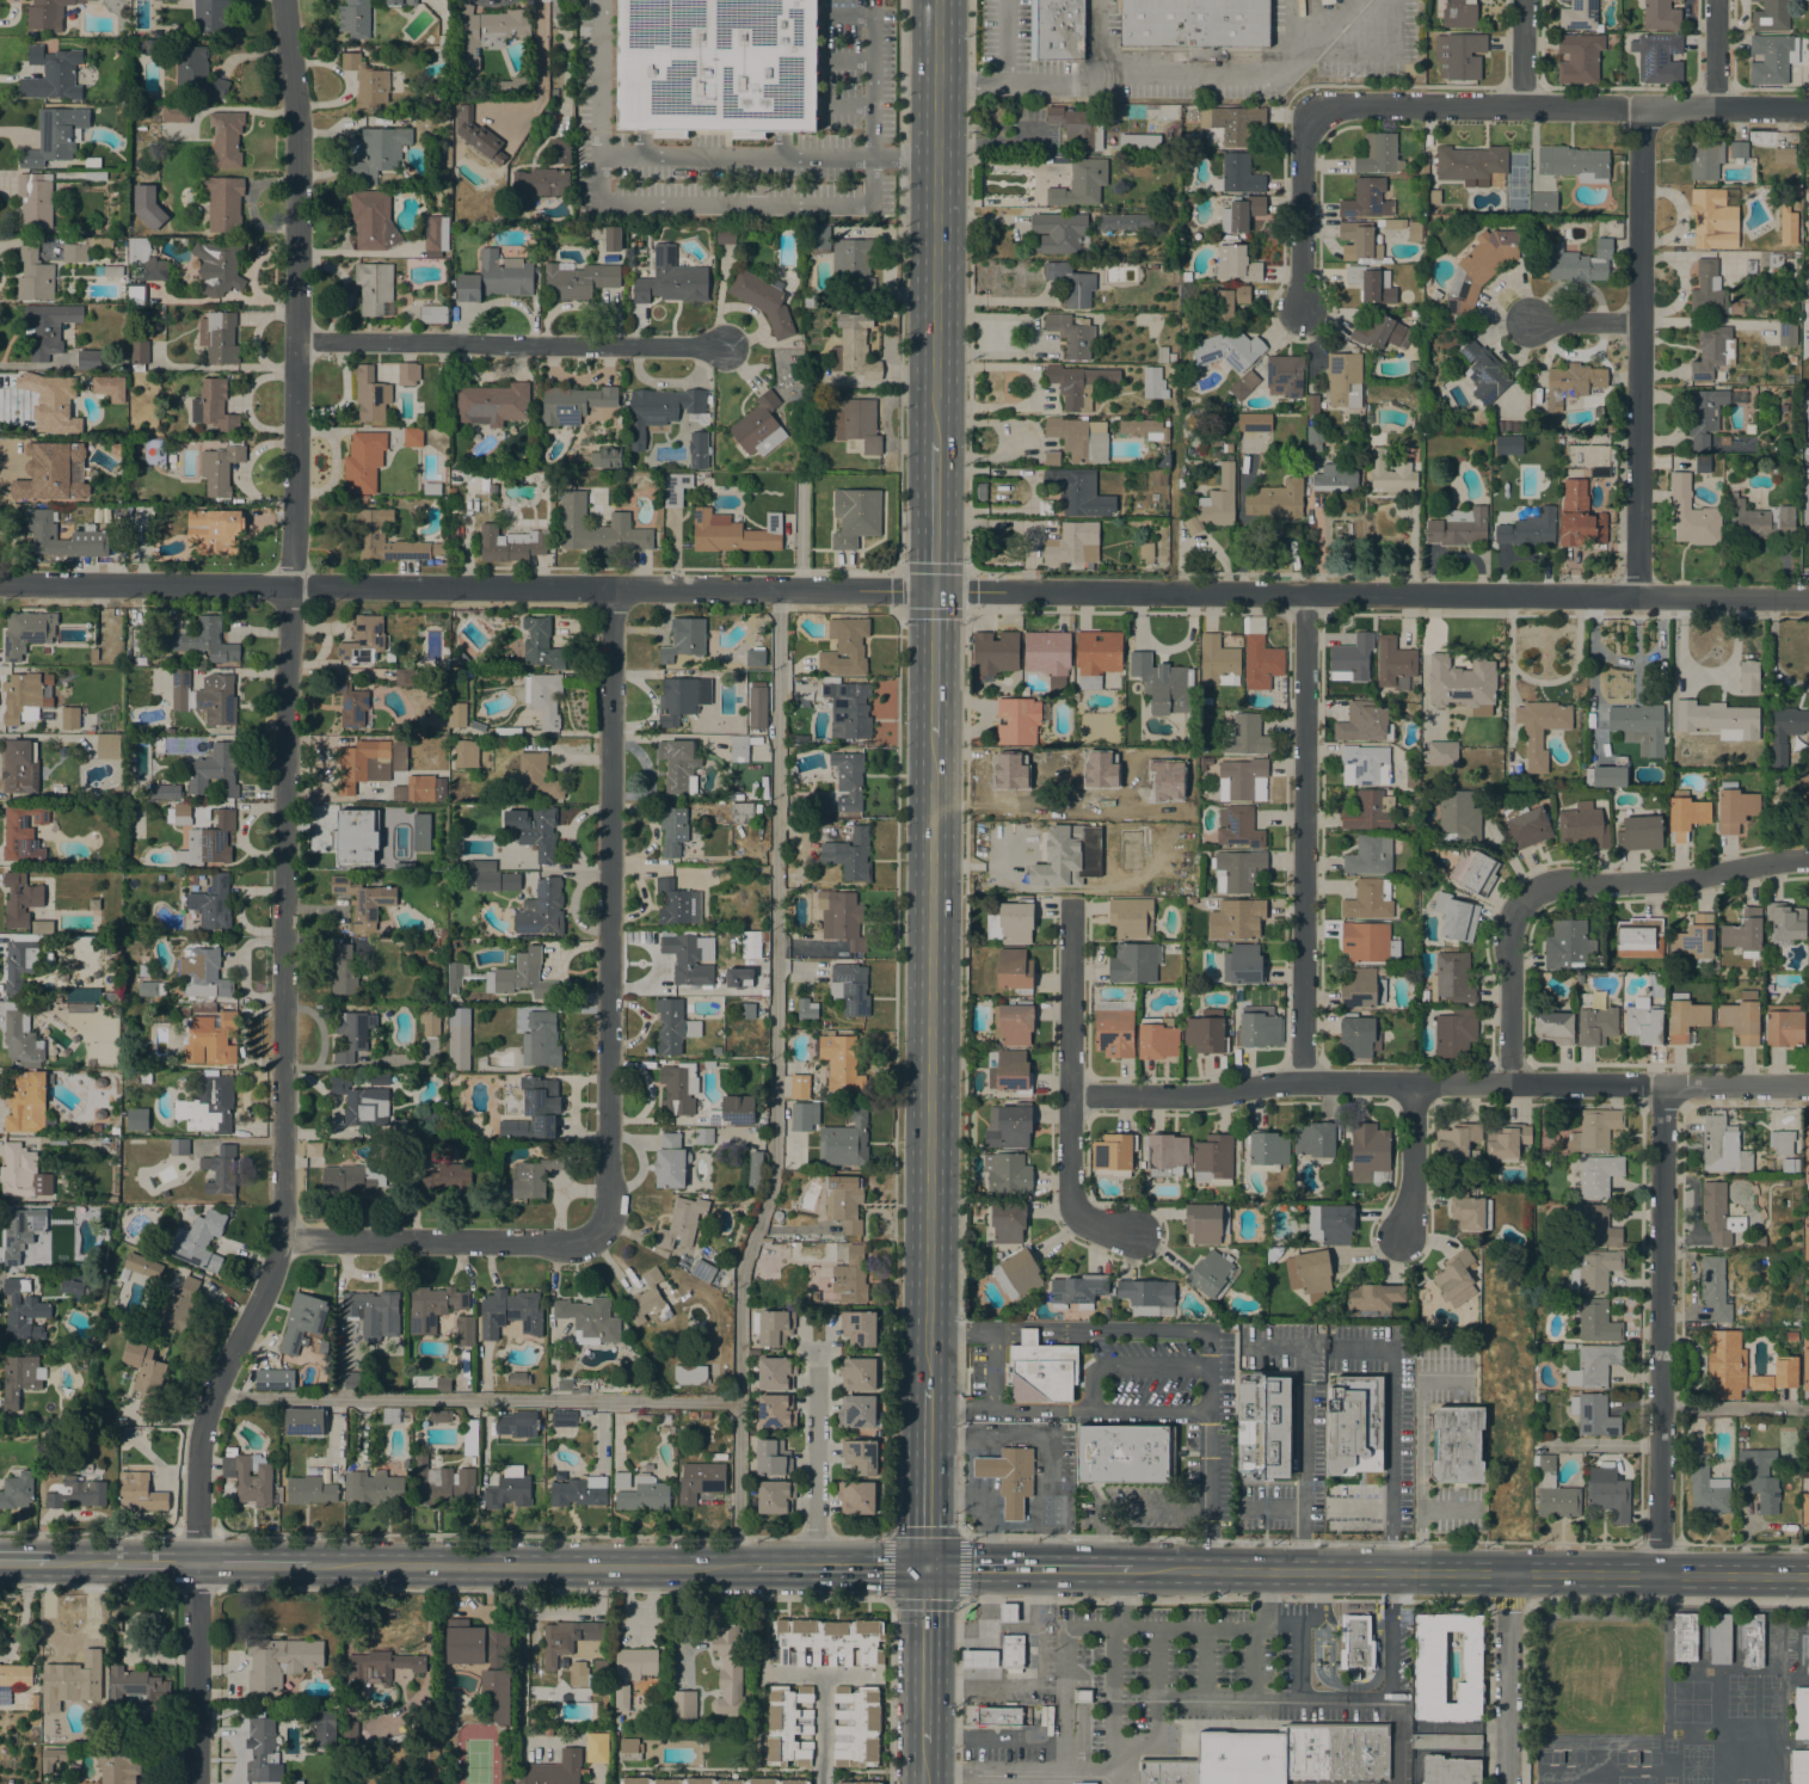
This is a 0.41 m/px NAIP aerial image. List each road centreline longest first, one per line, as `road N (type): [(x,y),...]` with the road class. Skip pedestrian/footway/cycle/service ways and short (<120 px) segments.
road 1 (tertiary): [(1808,598),(0,586)]
road 2 (residential): [(194,1783),(197,1465),(204,1422),(282,1241),(296,131),(280,0)]
road 3 (primary): [(933,737),(929,1390)]
road 4 (residential): [(598,1234),(607,1214),(613,588)]
road 5 (residential): [(1808,1089),(1302,1082)]
road 6 (residential): [(1315,112),(1808,108)]
road 7 (residential): [(1637,596),(1642,107)]
road 8 (residential): [(1303,593),(1302,1082)]
road 9 (residential): [(1663,1573),(1665,1088)]
road 10 (primary): [(936,0),(935,439)]
road 11 (residential): [(295,342),(725,346)]
road 12 (secondary): [(738,1564),(313,1564)]
road 13 (secondary): [(1507,1571),(1133,1569)]
road 14 (residential): [(598,1234),(582,1242),(282,1241)]
road 15 (residential): [(1519,899),(1545,885),(1656,881),(1808,858)]
road 16 (residential): [(1302,1082),(1211,1095),(1069,1096)]
road 17 (residential): [(816,1564),(817,1348)]
road 18 (residential): [(1505,1783),(1507,1571)]
road 19 (secondary): [(1133,1569),(927,1567)]
road 20 (residential): [(1315,112),(1305,131),(1304,304)]
road 21 (secondary): [(927,1567),(738,1564)]
road 22 (residential): [(1509,1084),(1508,921),(1519,899)]
road 23 (residential): [(1069,1096),(1071,1204),(1083,1220),(1139,1237)]
road 24 (residential): [(1069,1096),(1067,910)]
road 25 (primary): [(929,1390),(927,1567)]
road 26 (primary): [(927,1567),(923,1742)]
road 27 (residential): [(1413,1083),(1410,1196),(1399,1239)]
road 28 (primary): [(935,439),(934,591)]
road 29 (primary): [(934,591),(933,737)]
road 30 (secondary): [(1808,1574),(1663,1573)]

